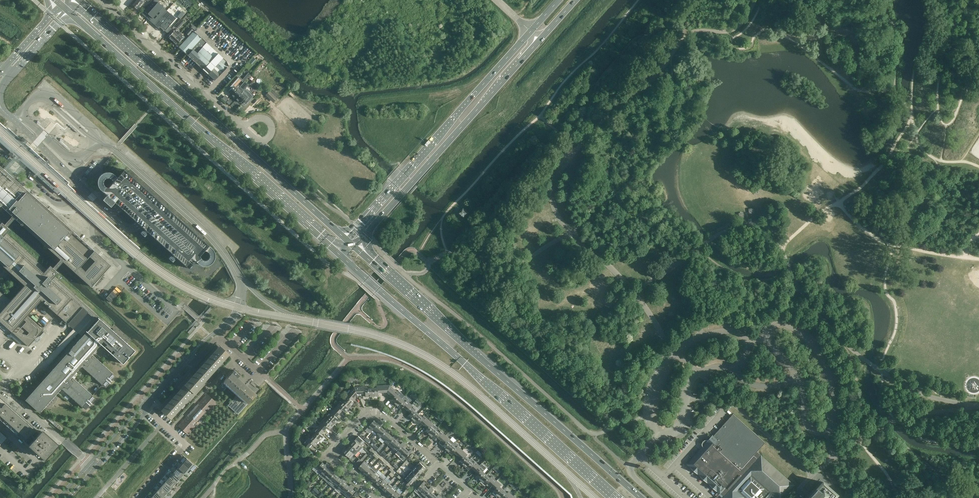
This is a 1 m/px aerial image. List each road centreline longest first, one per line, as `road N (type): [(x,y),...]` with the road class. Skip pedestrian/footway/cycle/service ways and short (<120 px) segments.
road 1 (trunk): [(641,497),(355,247)]
road 2 (trunk): [(339,254),(617,497)]
road 3 (trunk): [(69,12),(339,254)]
road 4 (trunk): [(345,238),(78,0)]
road 5 (primary): [(355,247),(576,0)]
road 6 (primary): [(559,0),(345,238)]
road 7 (residential): [(439,463),(381,413),(364,415),(332,456),(378,497)]
road 8 (unclassified): [(237,124),(98,0)]
road 9 (residential): [(138,497),(186,444),(145,407)]

